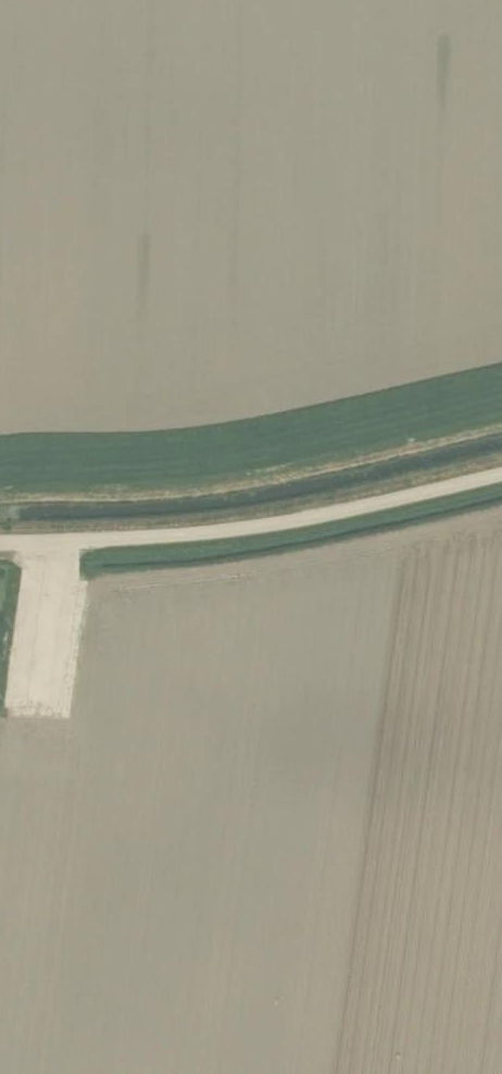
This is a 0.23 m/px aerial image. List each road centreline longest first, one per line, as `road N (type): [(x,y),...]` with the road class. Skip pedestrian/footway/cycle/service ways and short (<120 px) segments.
road 1 (unclassified): [(501,473),(340,511),(186,534),(0,540)]

